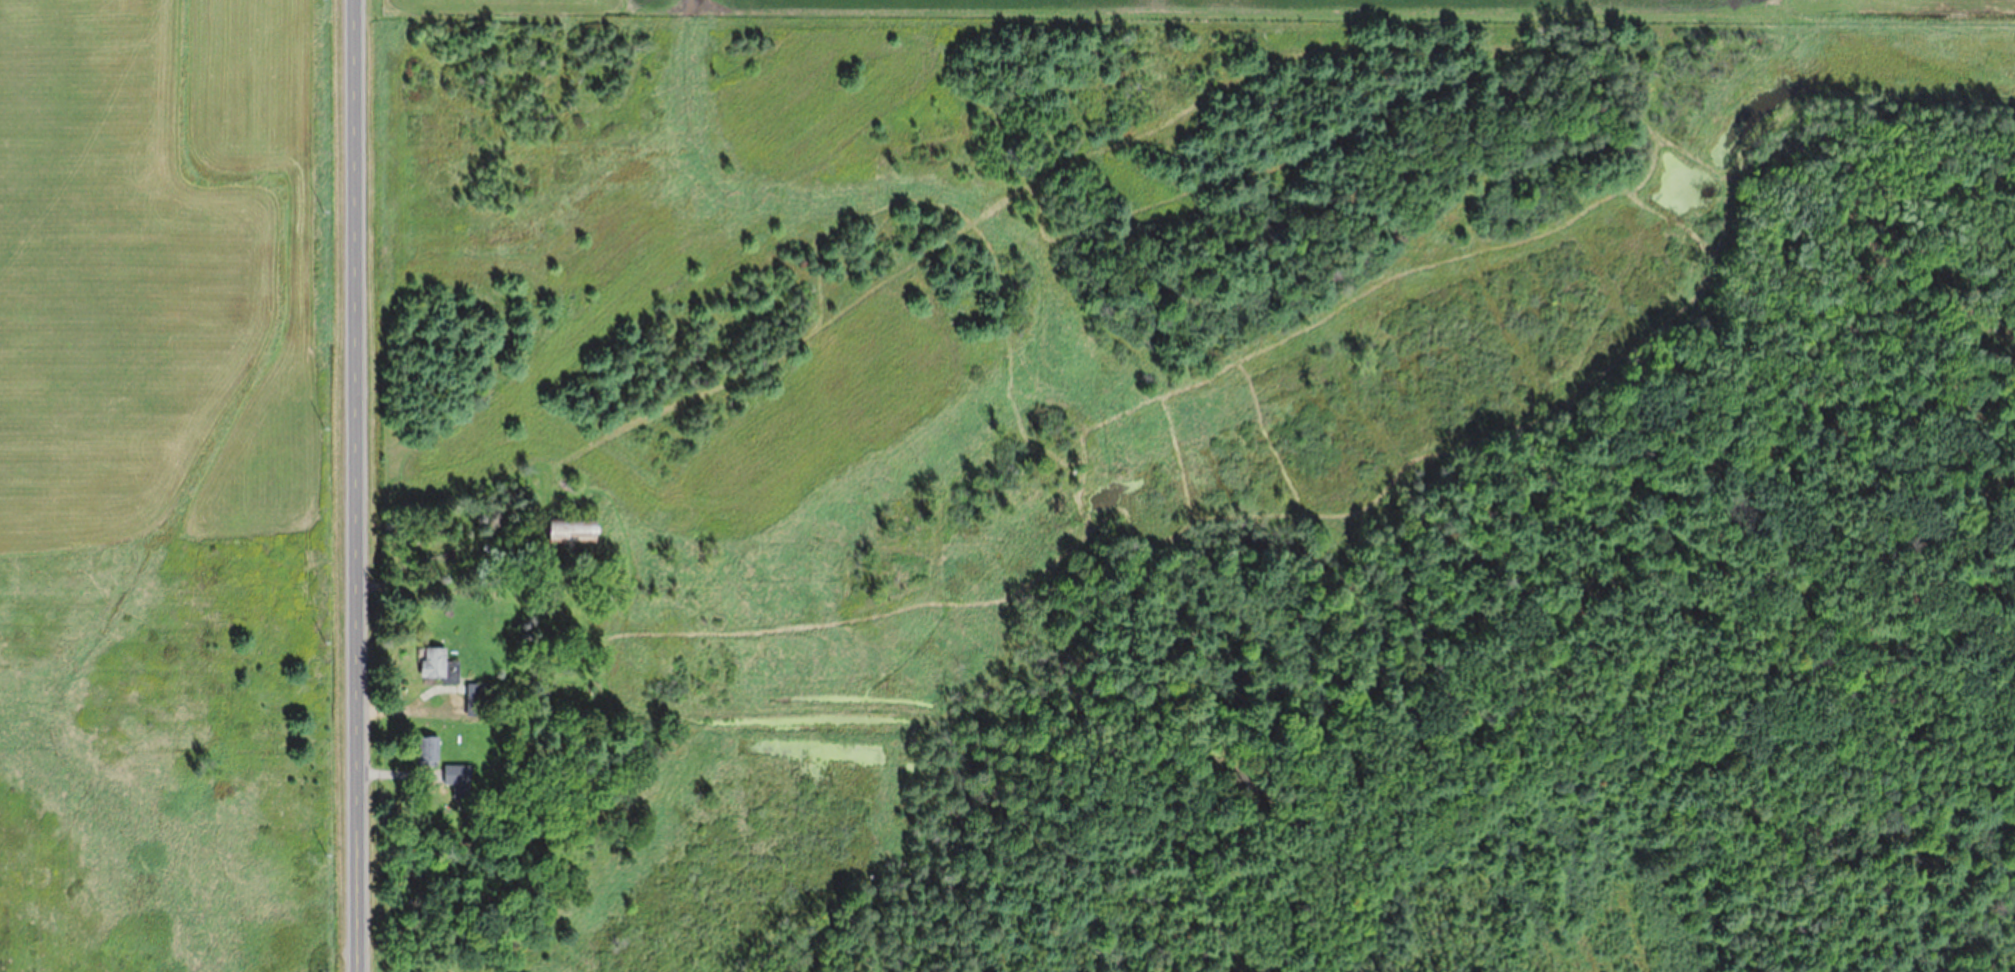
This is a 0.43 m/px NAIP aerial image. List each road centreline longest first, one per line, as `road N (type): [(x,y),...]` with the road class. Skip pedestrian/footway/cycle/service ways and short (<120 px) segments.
road 1 (secondary): [(364,971),(356,0)]

